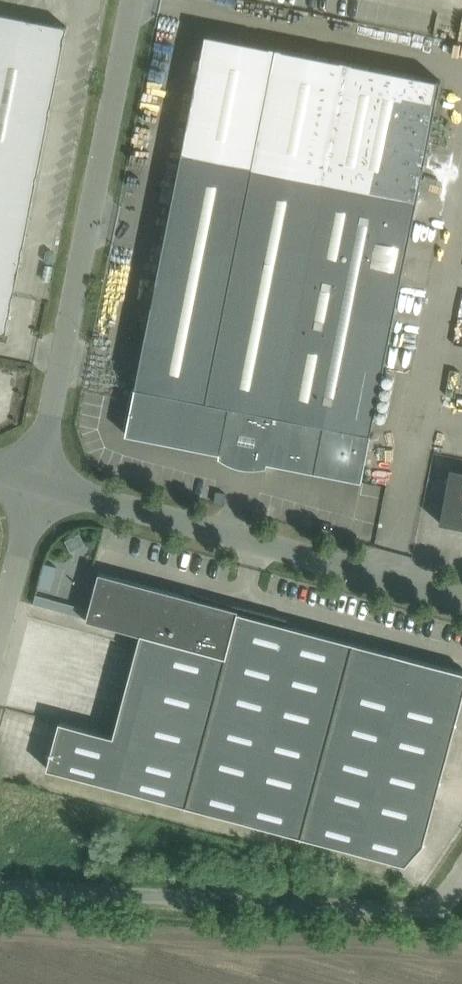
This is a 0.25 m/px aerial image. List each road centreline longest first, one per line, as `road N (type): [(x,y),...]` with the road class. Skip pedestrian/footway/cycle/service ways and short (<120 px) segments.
road 1 (unclassified): [(38,484),(133,0)]
road 2 (unclassified): [(0,887),(410,911),(461,882)]
road 3 (unclassified): [(461,594),(38,484)]
road 4 (unclassified): [(0,627),(38,484)]

